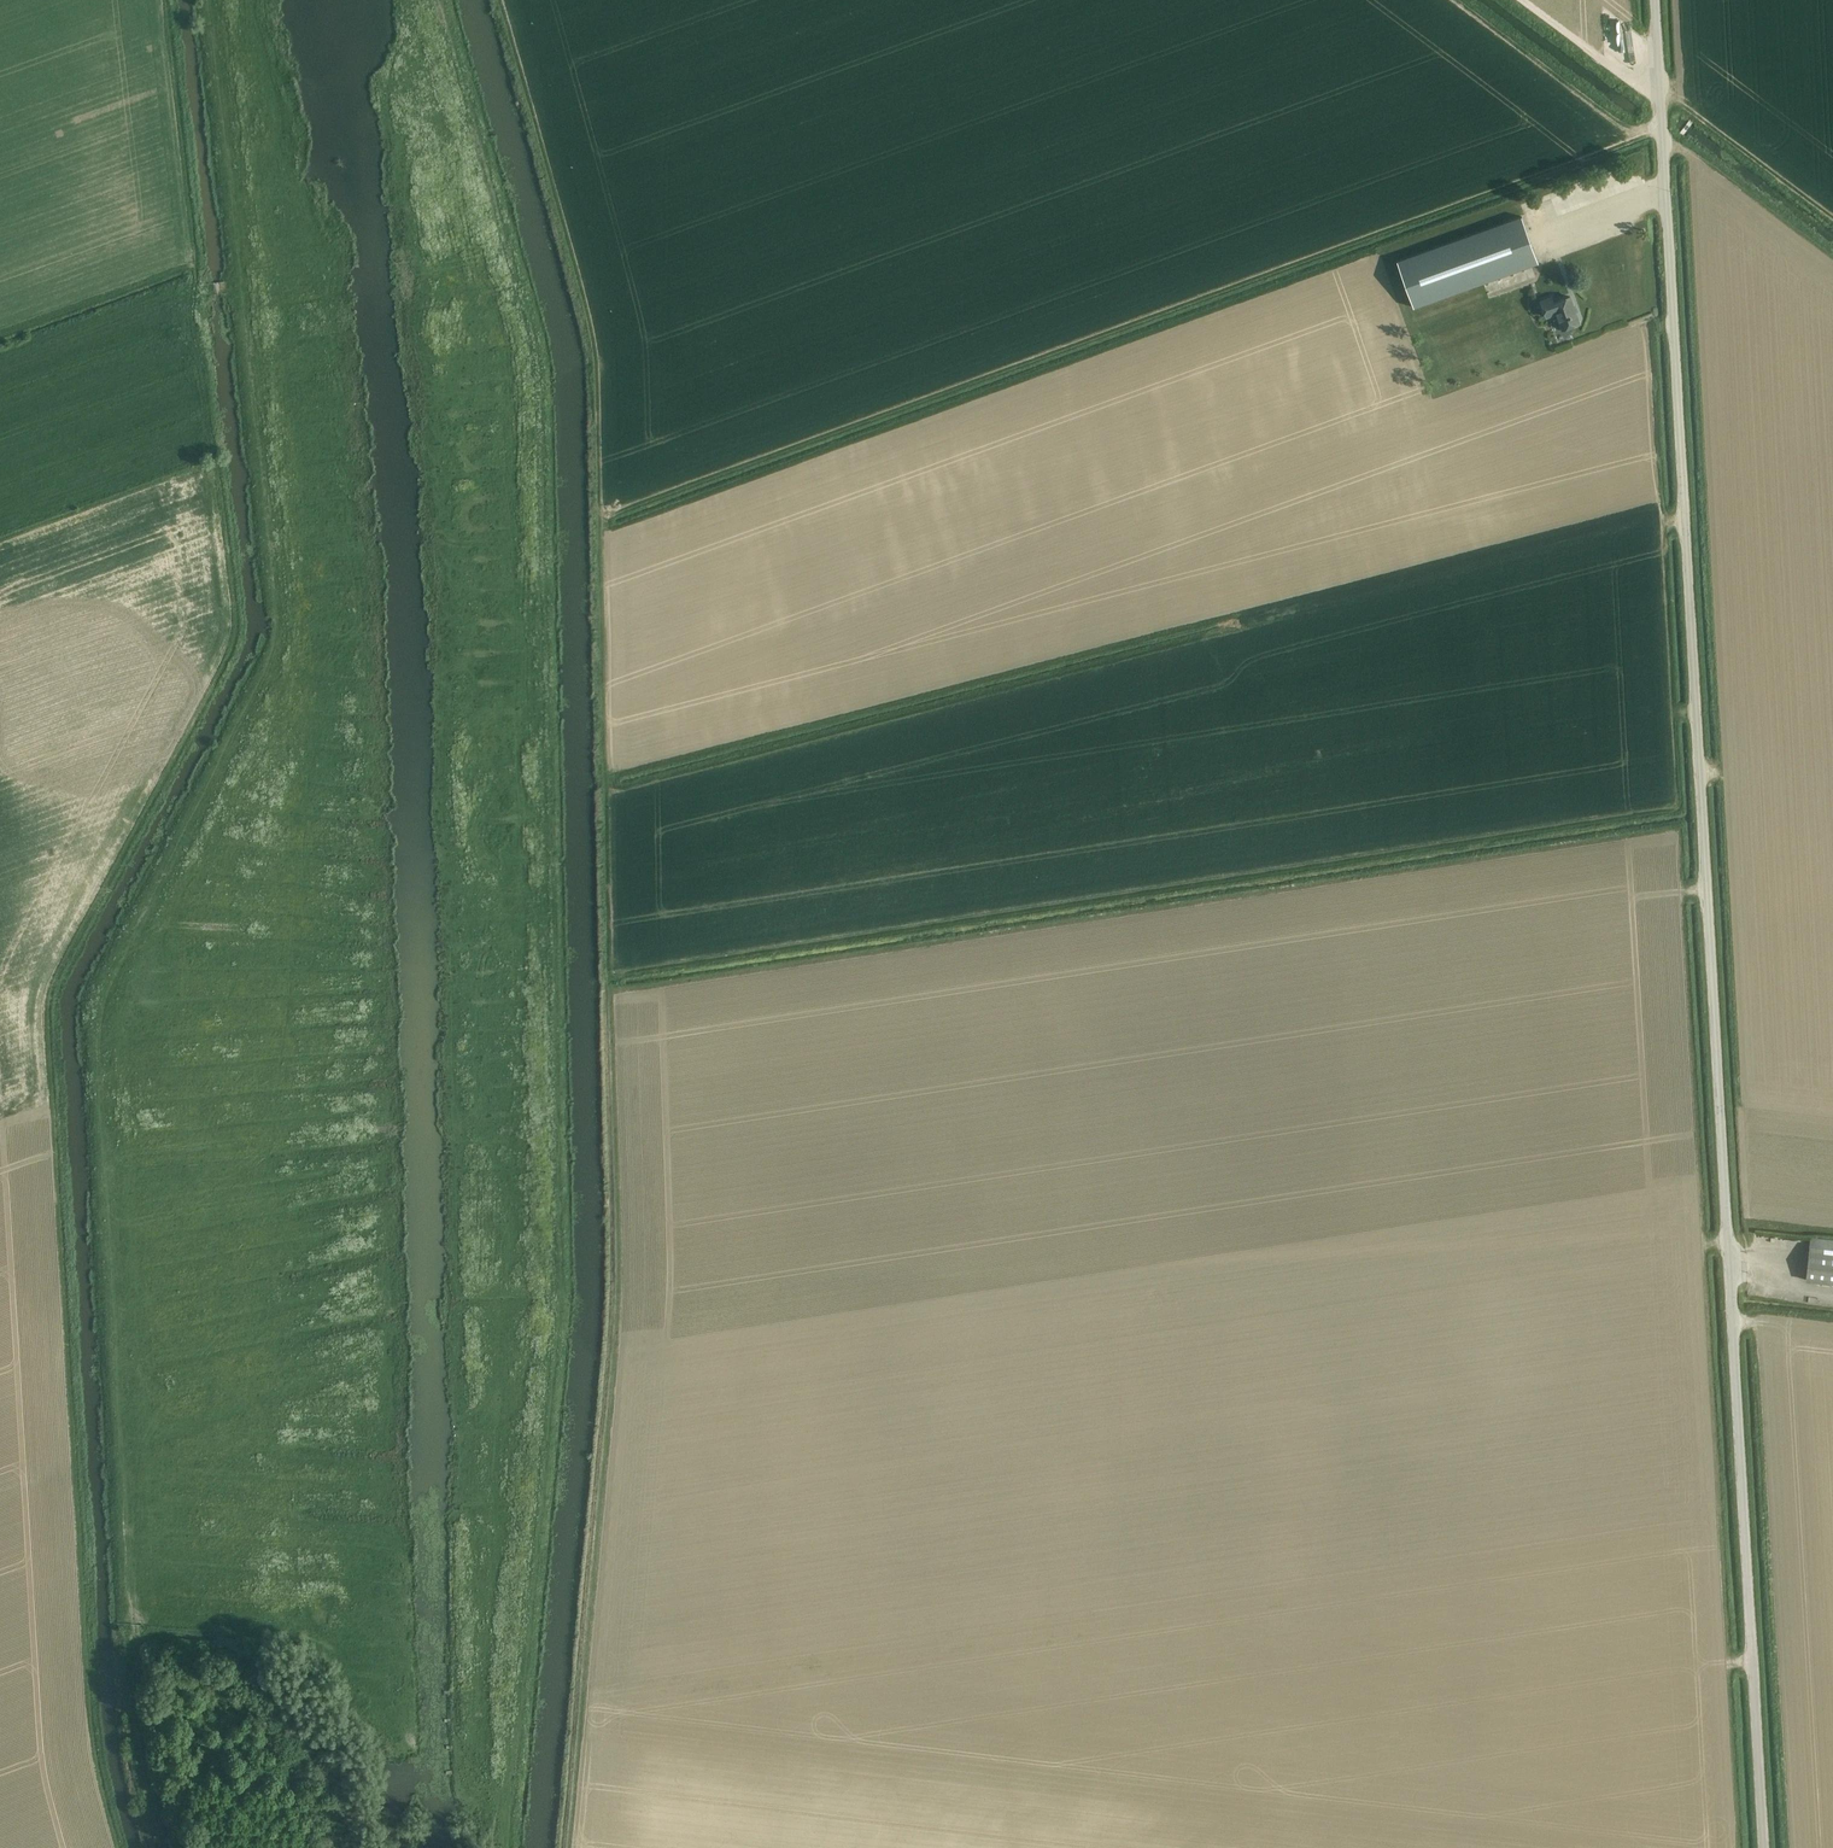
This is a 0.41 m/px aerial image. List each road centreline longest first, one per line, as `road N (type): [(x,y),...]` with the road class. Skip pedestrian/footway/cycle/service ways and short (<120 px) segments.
road 1 (unclassified): [(1764,1847),(1654,0)]
road 2 (track): [(1659,101),(1524,0)]

